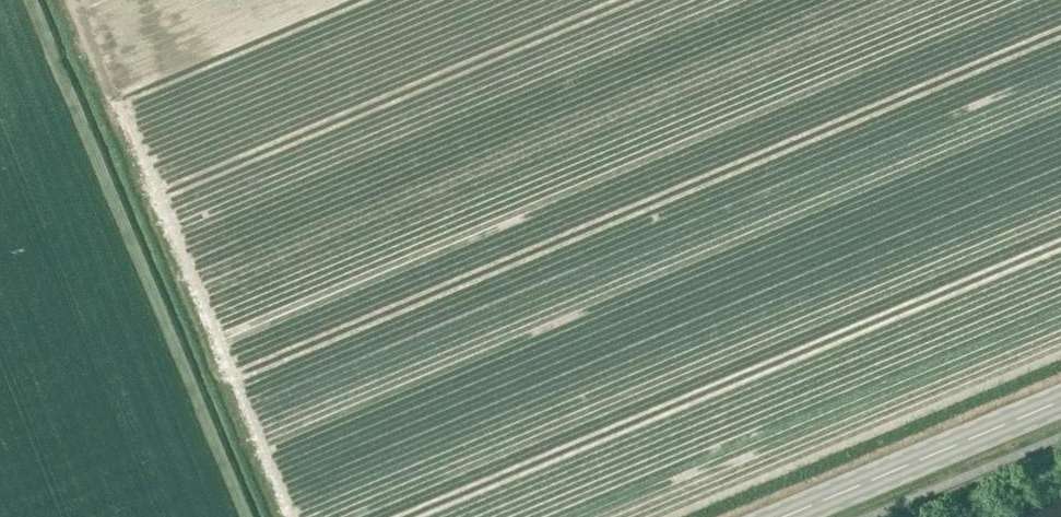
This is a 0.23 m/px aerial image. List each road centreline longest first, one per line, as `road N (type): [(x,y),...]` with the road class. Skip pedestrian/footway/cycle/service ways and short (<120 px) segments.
road 1 (primary): [(787,516),(1060,403)]

